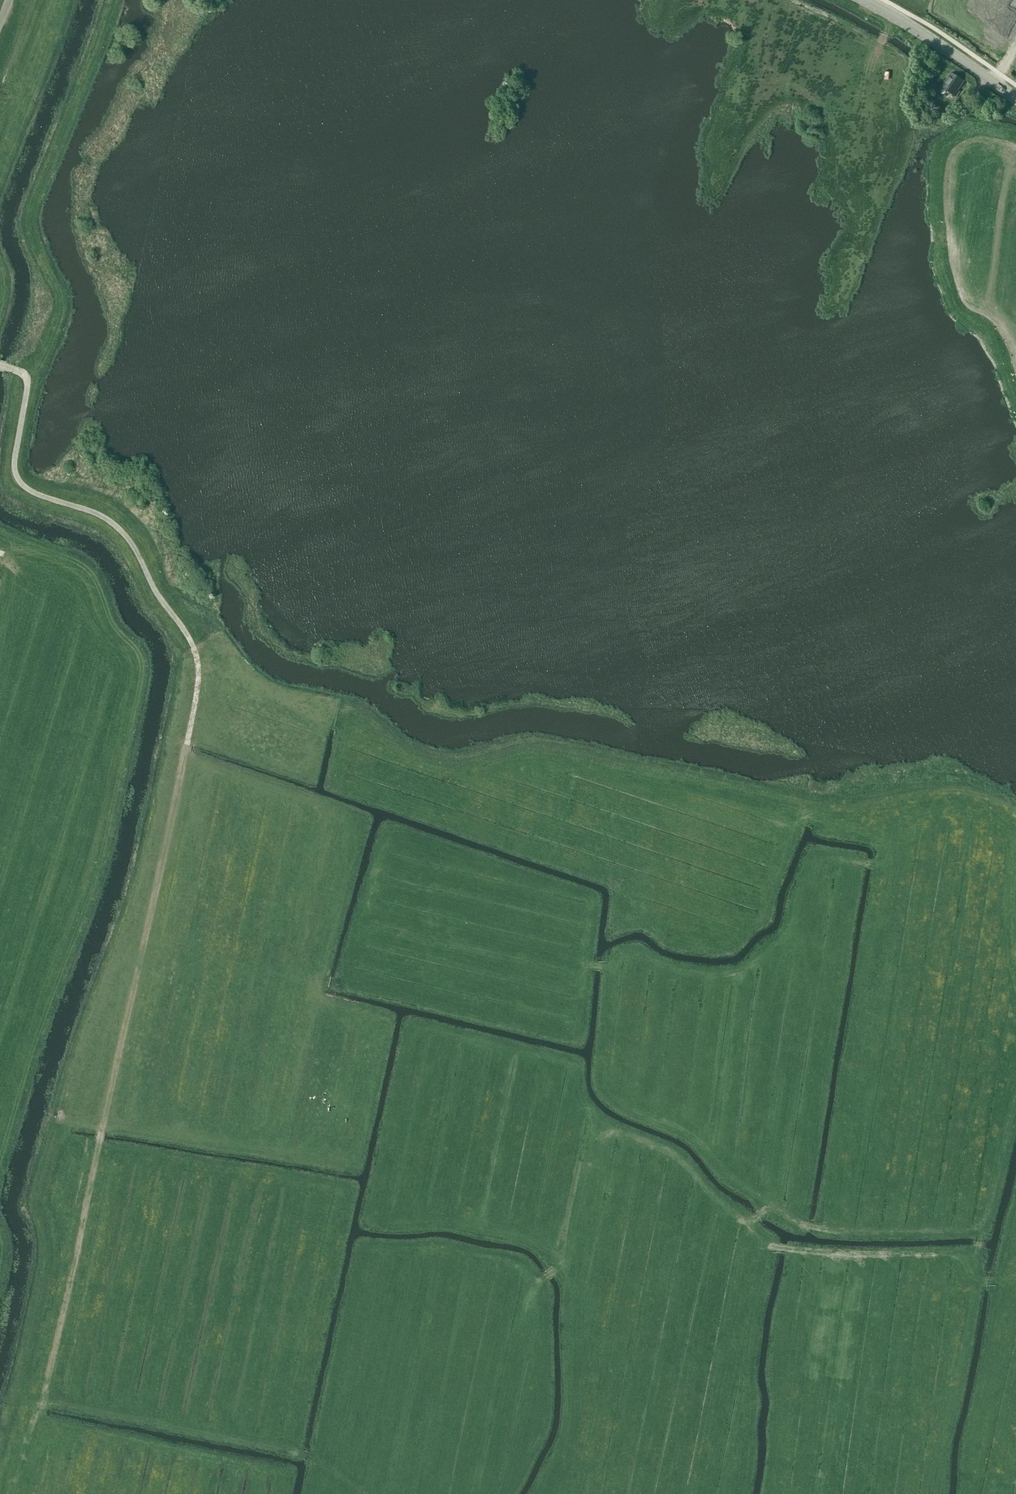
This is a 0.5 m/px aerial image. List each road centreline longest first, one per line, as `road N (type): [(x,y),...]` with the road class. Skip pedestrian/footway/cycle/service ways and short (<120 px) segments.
road 1 (track): [(0,364),(27,377),(13,466),(20,486),(98,515),(128,538),(189,638),(198,677),(41,1415)]
road 2 (tertiary): [(1015,99),(865,0)]

